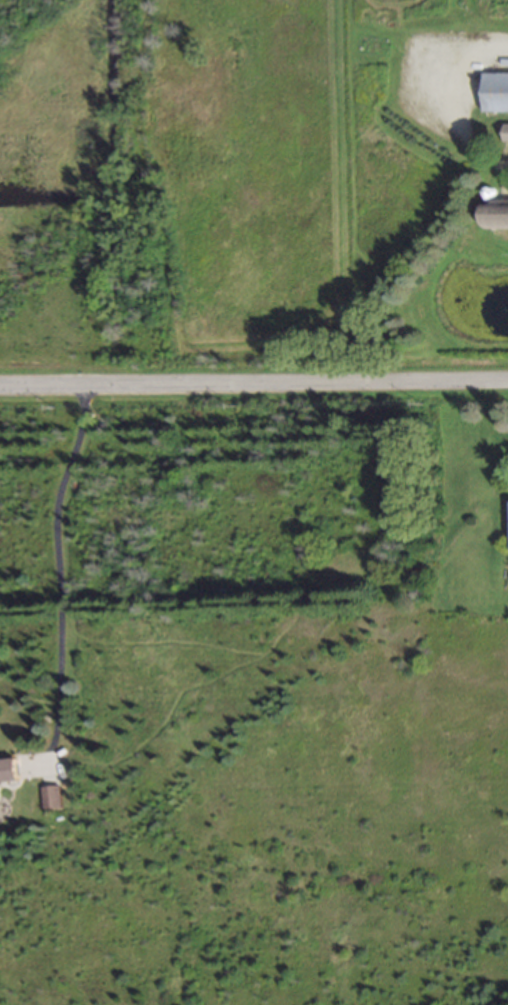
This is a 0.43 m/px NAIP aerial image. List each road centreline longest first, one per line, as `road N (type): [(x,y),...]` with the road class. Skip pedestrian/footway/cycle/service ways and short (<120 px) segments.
road 1 (tertiary): [(0,388),(507,385)]

